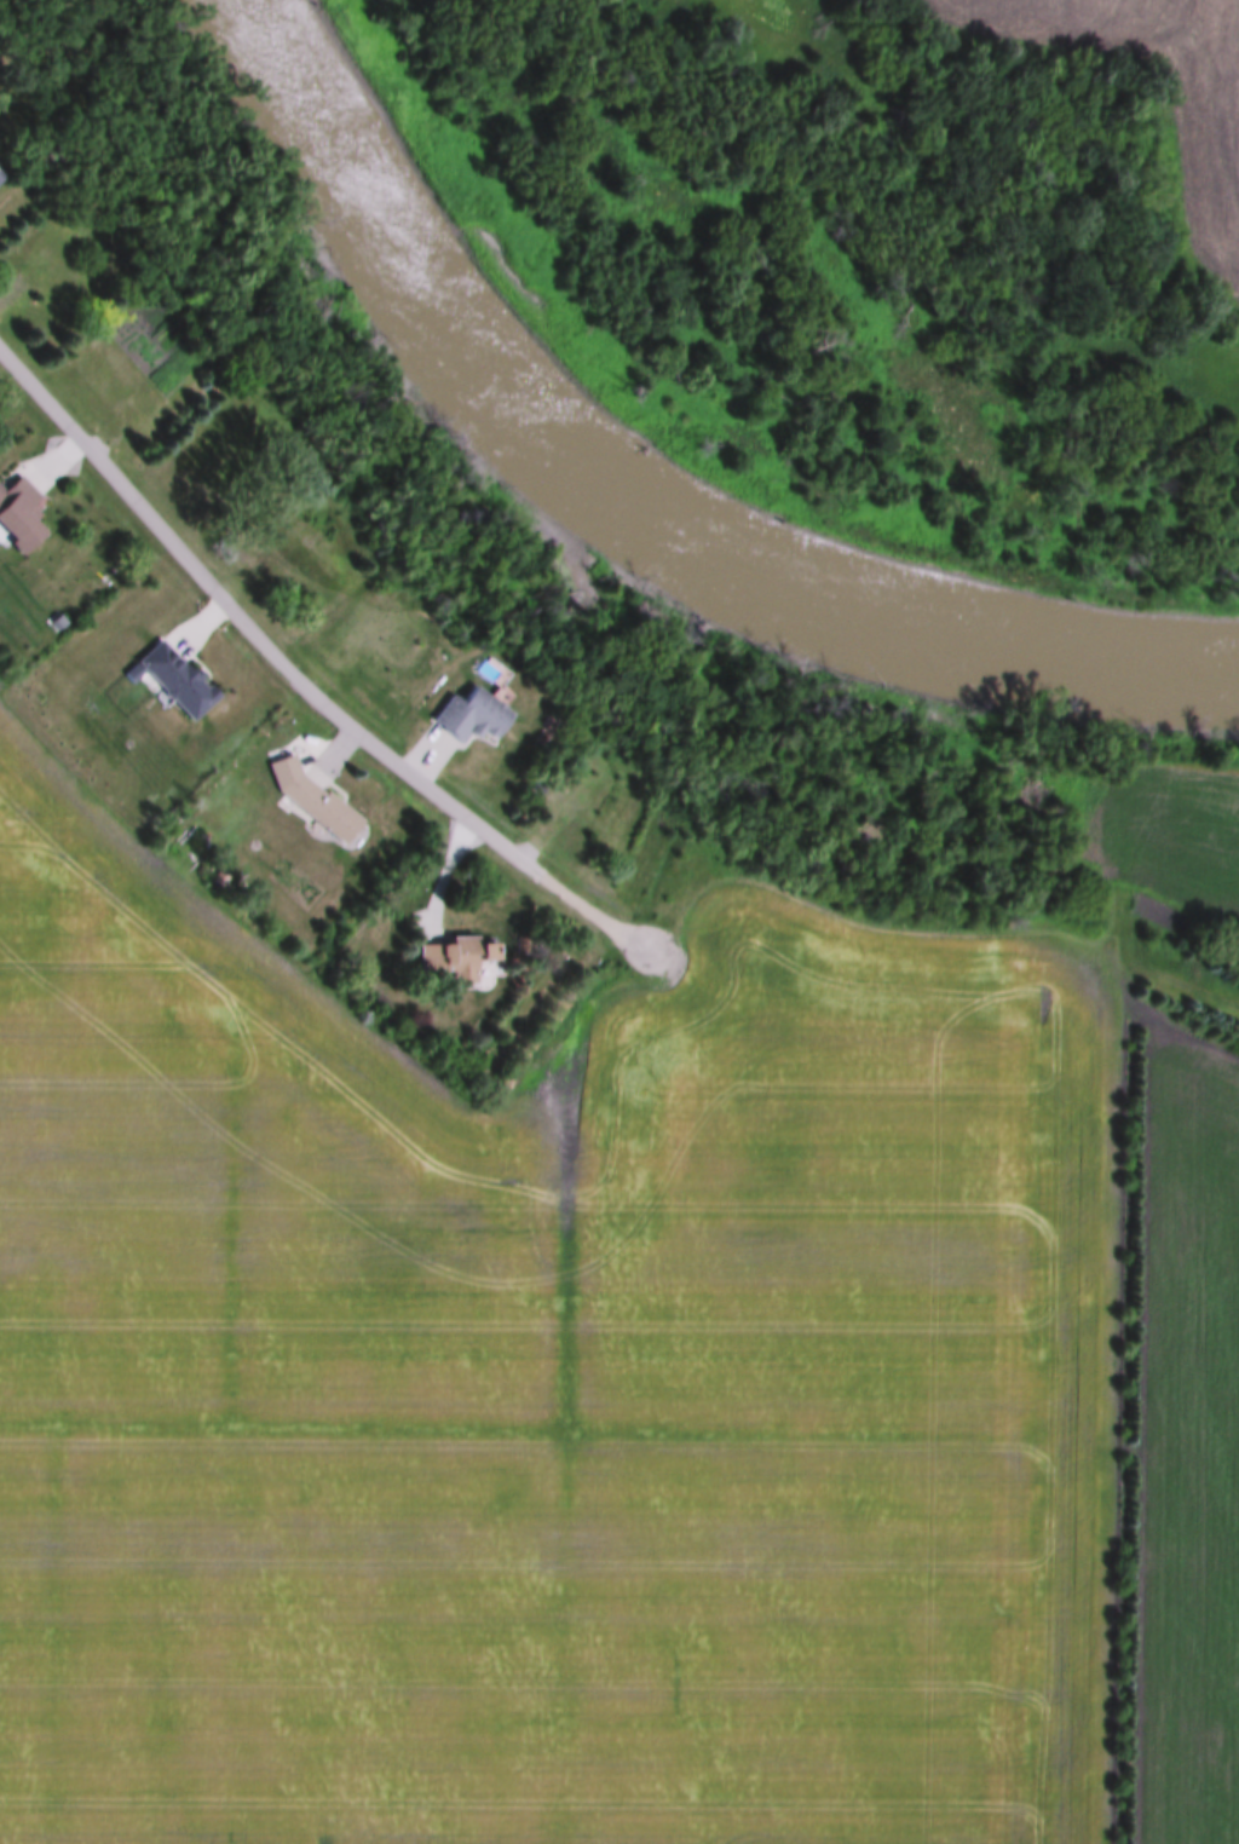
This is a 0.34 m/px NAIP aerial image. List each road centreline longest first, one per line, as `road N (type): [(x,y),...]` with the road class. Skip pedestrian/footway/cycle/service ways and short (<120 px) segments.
road 1 (residential): [(0,345),(286,669),(543,877)]
road 2 (residential): [(543,877),(644,949)]

